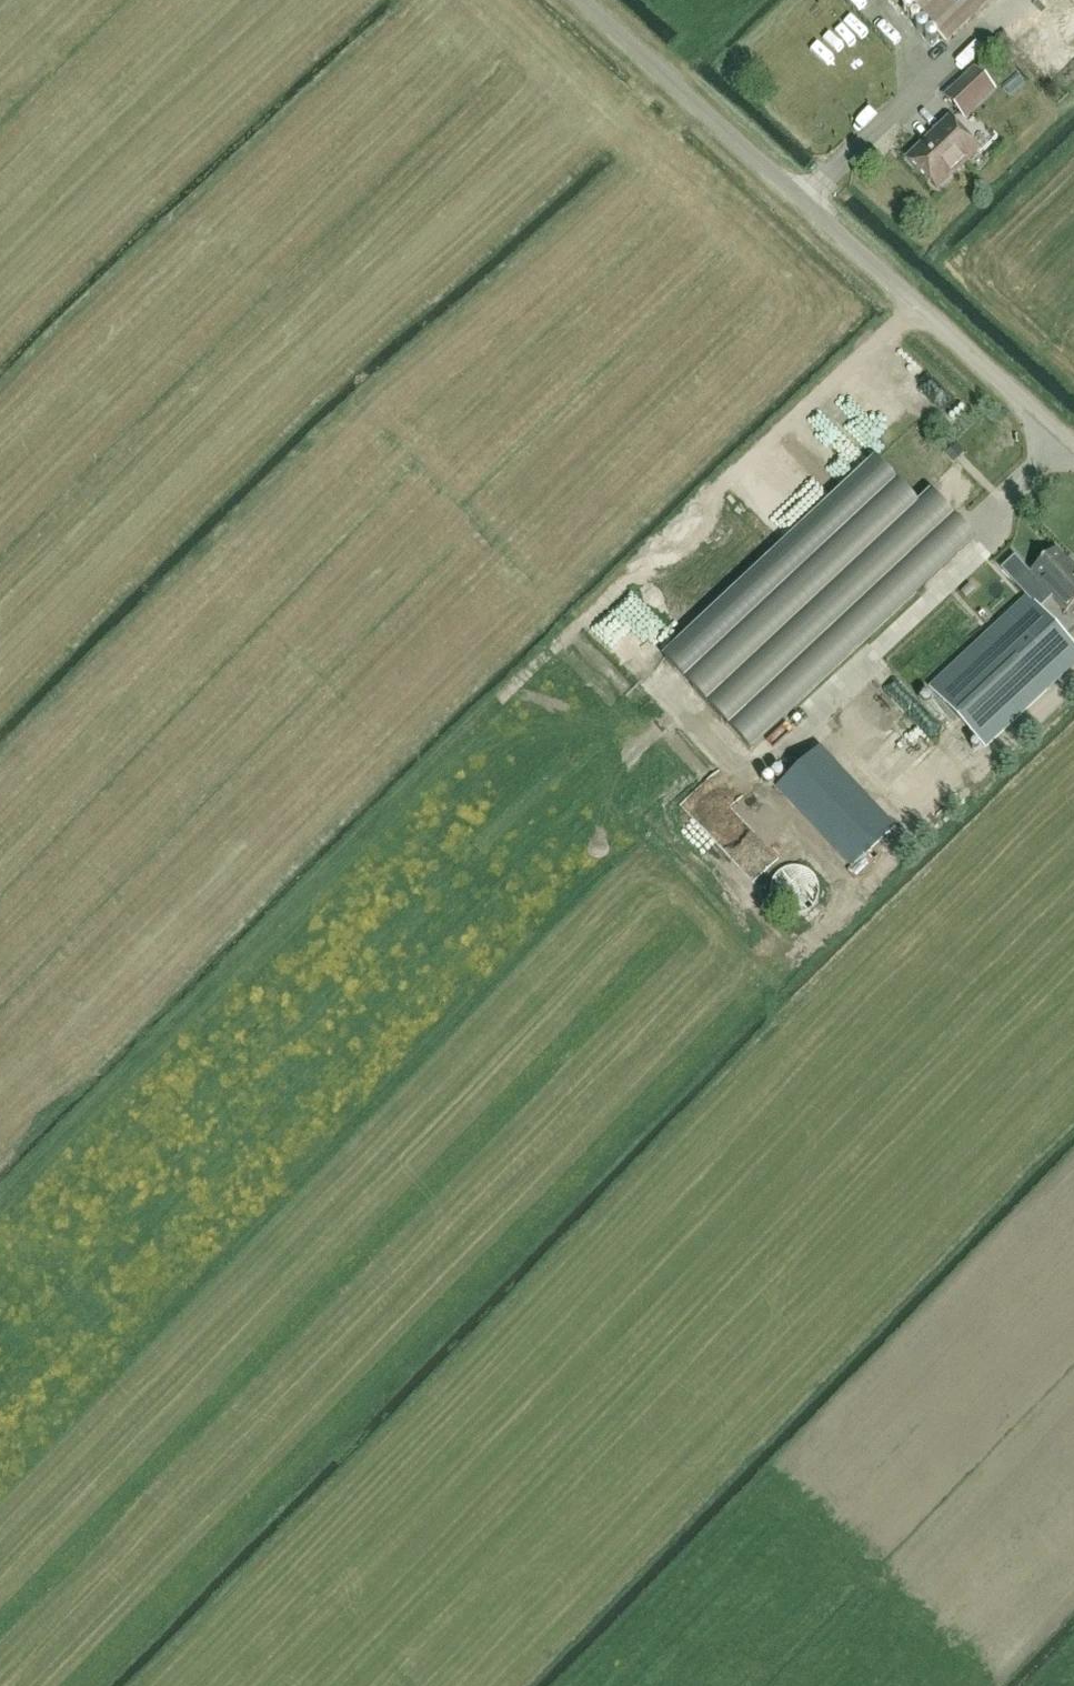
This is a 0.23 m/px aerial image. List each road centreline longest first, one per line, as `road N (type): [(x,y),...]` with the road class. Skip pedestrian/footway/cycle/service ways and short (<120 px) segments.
road 1 (unclassified): [(1073,450),(582,0)]

